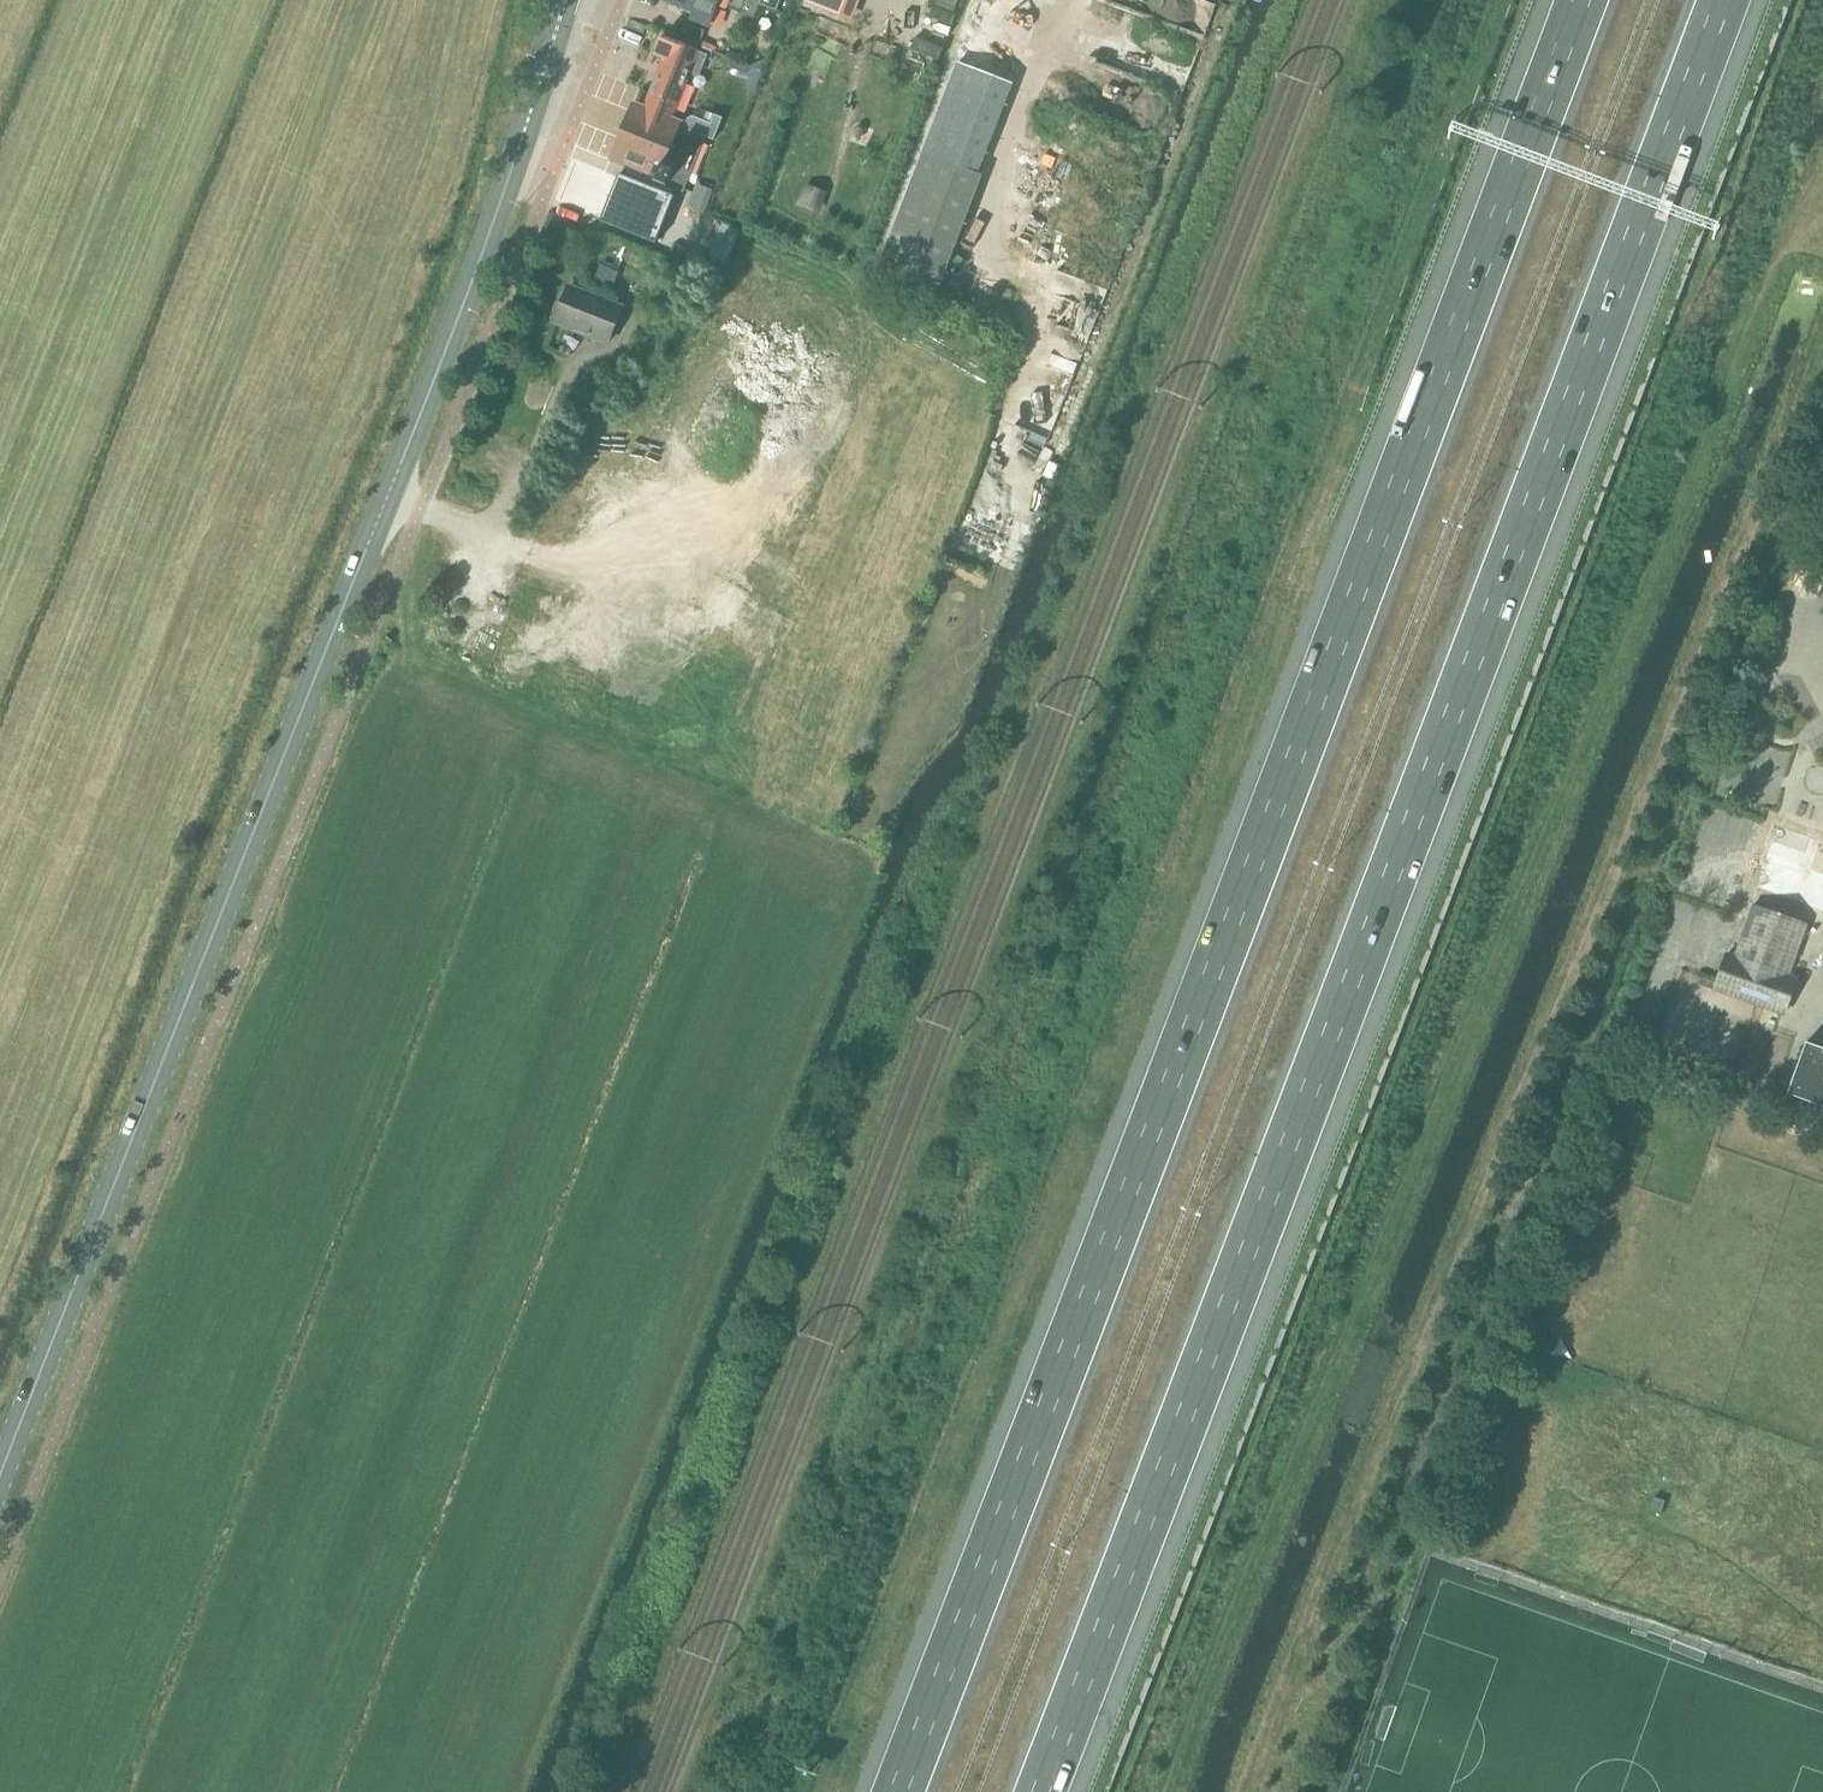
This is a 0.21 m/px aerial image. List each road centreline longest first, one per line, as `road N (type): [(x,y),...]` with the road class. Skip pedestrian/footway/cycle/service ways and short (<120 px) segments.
road 1 (motorway): [(1583,0),(900,1791)]
road 2 (motorway): [(1041,1791),(1723,0)]
road 3 (secondary): [(0,1483),(336,628),(570,0)]
road 4 (track): [(1249,1791),(1752,520),(1793,427),(1822,418)]

